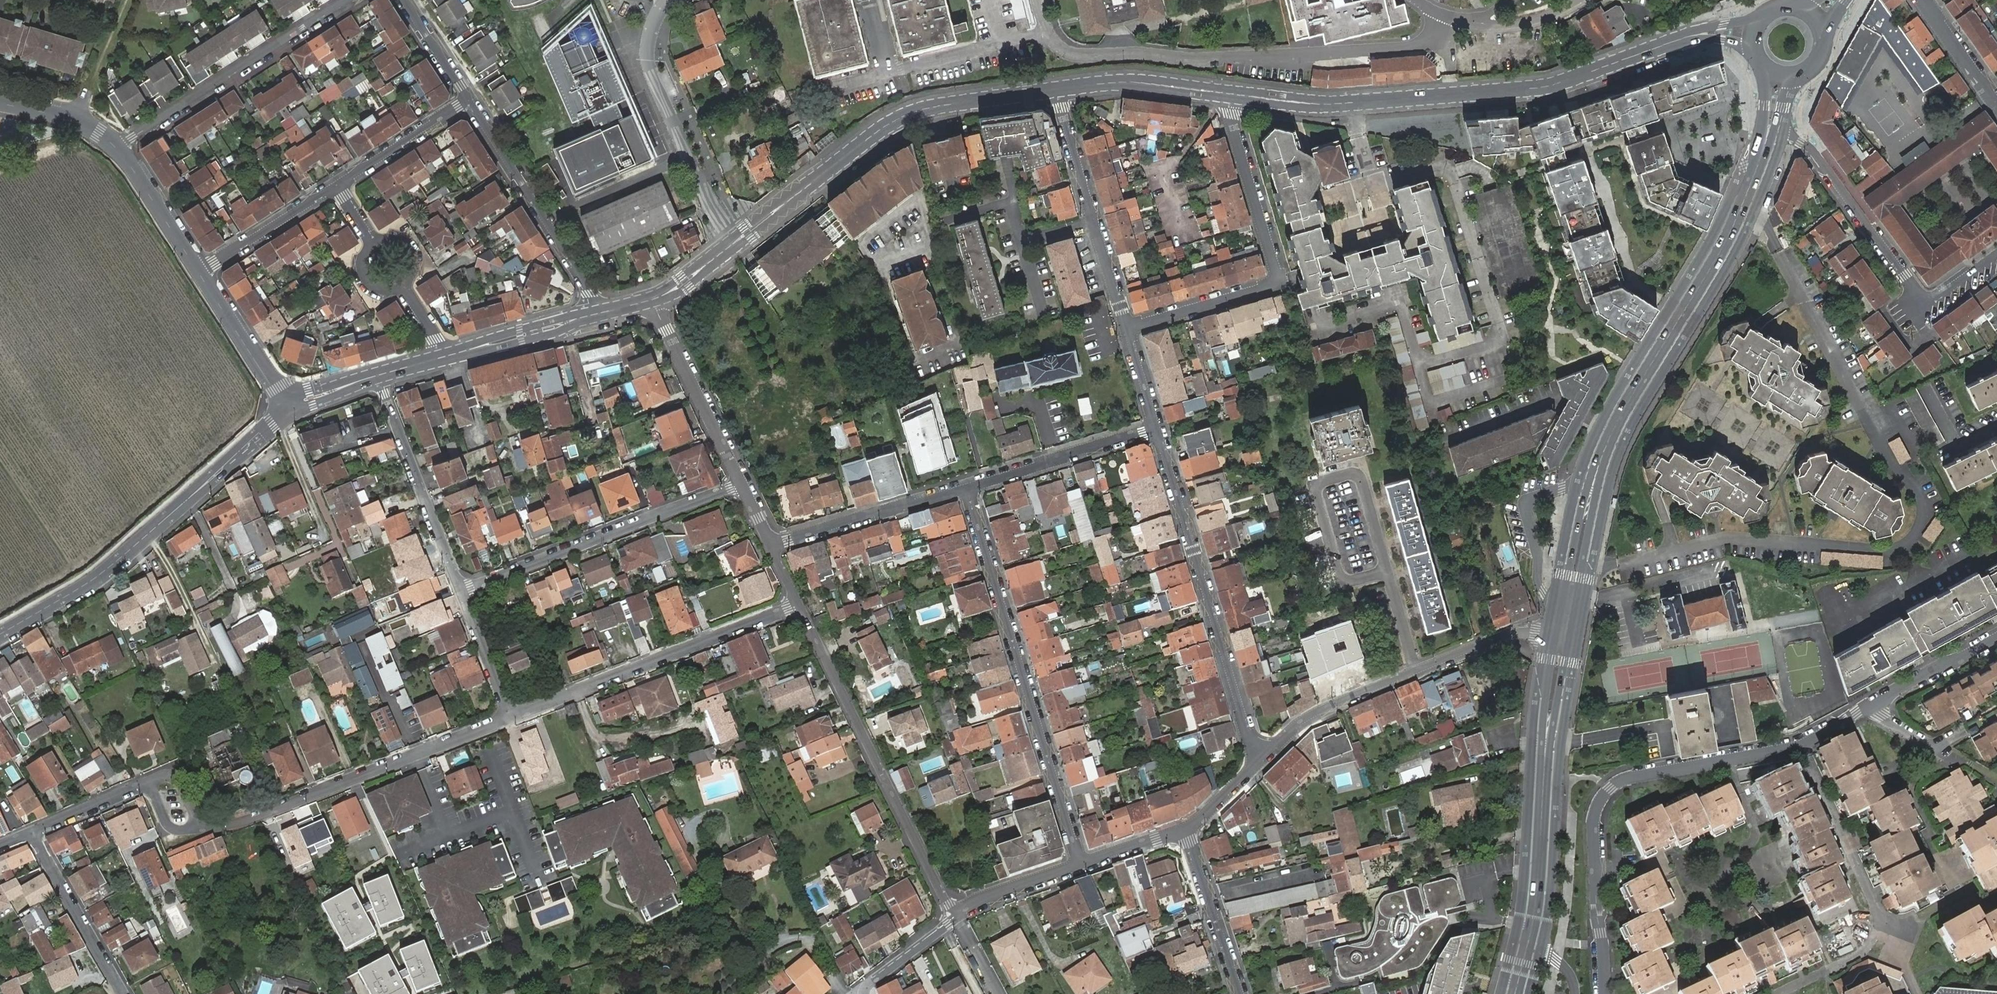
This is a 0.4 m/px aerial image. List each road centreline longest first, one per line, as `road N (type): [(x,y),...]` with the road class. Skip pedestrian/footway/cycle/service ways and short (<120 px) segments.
road 1 (residential): [(1871,705),(1801,747),(1631,775),(1609,788),(1594,827),(1605,993)]
road 2 (tertiary): [(1058,89),(899,117),(653,302)]
road 3 (residential): [(1081,864),(966,486)]
road 4 (tertiary): [(1593,488),(1623,411),(1722,249),(1766,142)]
road 5 (tertiary): [(0,634),(122,557),(291,409)]
road 6 (residential): [(1127,328),(1276,281),(1232,113),(1234,94)]
road 7 (residential): [(798,605),(956,916)]
road 8 (residential): [(1157,429),(1246,724),(1273,750)]
road 9 (tertiary): [(1352,102),(1542,87),(1676,41)]
road 10 (residential): [(197,825),(227,827),(508,718)]
road 11 (residential): [(1273,750),(1332,705),(1513,633),(1561,637)]
road 12 (residential): [(1996,254),(1929,304),(1810,148),(1779,130)]
road 13 (residential): [(508,718),(798,605)]
road 14 (residential): [(742,484),(461,592)]
road 15 (residential): [(347,0),(118,148)]
road 16 (tertiary): [(1515,993),(1539,888),(1546,741)]
road 17 (residential): [(599,316),(471,100)]
road 18 (residential): [(1058,89),(1127,328)]
road 19 (residential): [(378,376),(461,592)]
road 20 (residential): [(771,544),(966,486)]
road 21 (residential): [(653,302),(742,484)]
road 22 (residential): [(966,486),(1157,429)]
road 23 (residential): [(124,993),(34,831)]
road 24 (residential): [(1242,993),(1186,827)]
road 25 (residential): [(339,185),(200,273)]
road 26 (tertiary): [(200,273),(291,409)]
road 27 (tertiary): [(442,357),(599,316)]
road 28 (tertiary): [(1218,92),(1132,82),(1058,89)]
road 29 (residential): [(471,100),(339,185)]
road 30 (tertiary): [(118,148),(200,273)]
road 31 (residential): [(1996,783),(1871,705)]
road 32 (residential): [(1996,638),(1871,705)]
road 33 (residential): [(1081,864),(956,916)]
road 34 (residential): [(508,718),(461,592)]
road 35 (tertiary): [(0,102),(75,121),(118,148)]
road 36 (residential): [(1925,0),(1996,104)]
road 37 (residential): [(34,831),(149,783)]
road 38 (residential): [(860,991),(956,916)]
road 39 (track): [(0,462),(67,563)]
road 40 (tertiary): [(1593,488),(1575,519),(1564,574),(1568,602)]
road 41 (tertiary): [(1568,602),(1583,578),(1596,521),(1593,488)]

